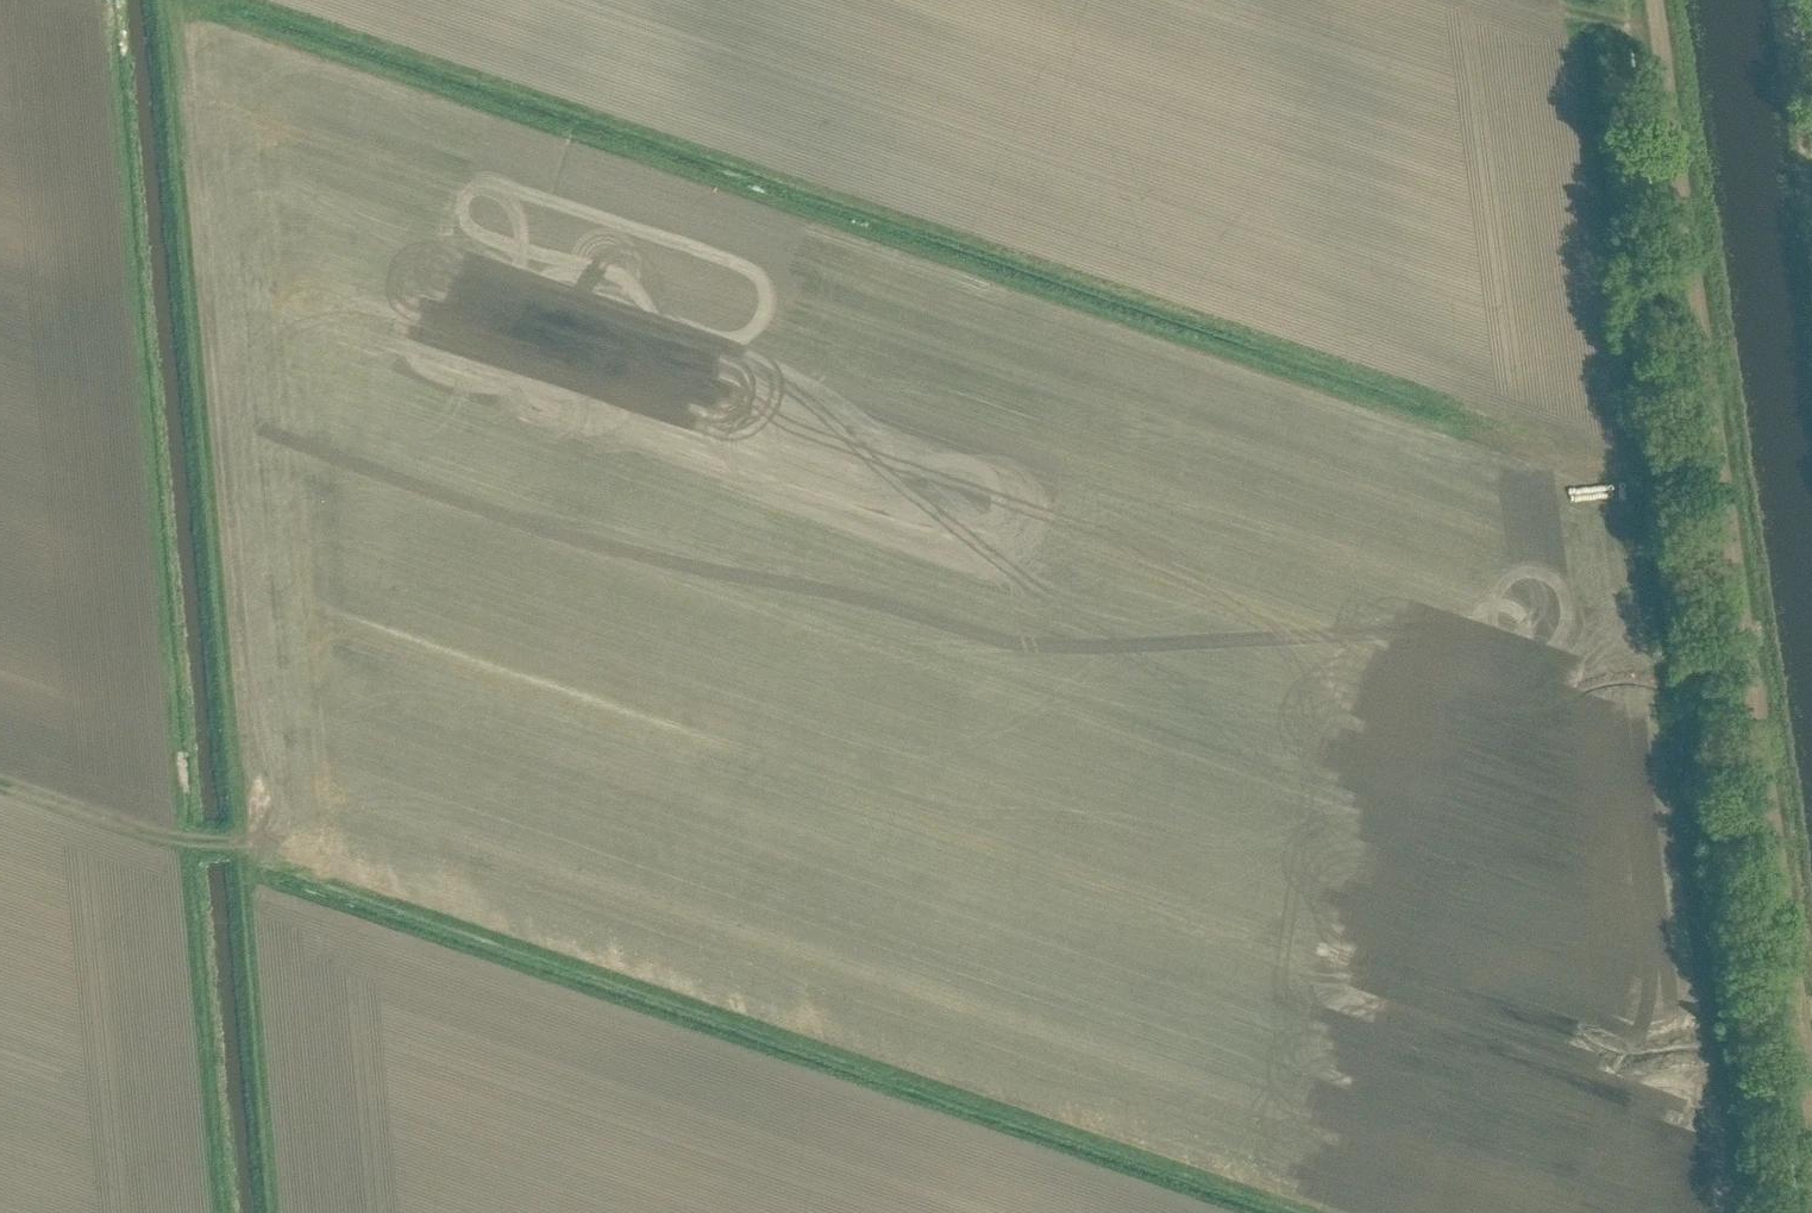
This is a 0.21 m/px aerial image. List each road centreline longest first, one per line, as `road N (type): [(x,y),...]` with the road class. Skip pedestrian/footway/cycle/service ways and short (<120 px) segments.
road 1 (track): [(1646,0),(1811,1105)]

